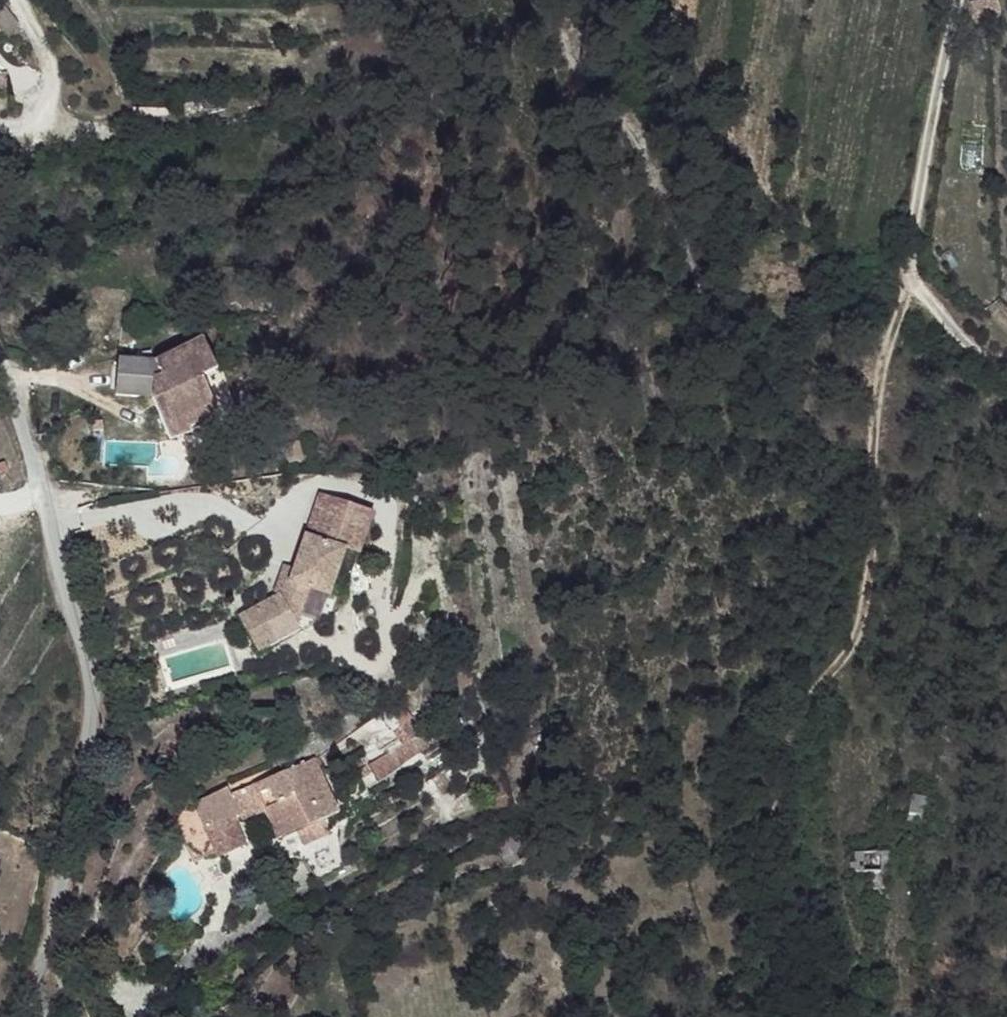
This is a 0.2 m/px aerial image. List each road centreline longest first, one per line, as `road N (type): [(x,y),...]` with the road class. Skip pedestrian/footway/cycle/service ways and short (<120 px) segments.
road 1 (track): [(831,1016),(779,795),(789,746),(820,692),(852,661),(869,620),(882,402),(911,270)]
road 2 (unclassified): [(21,1016),(51,942),(86,773),(92,674),(0,347)]
road 3 (track): [(911,270),(967,0)]
road 4 (track): [(911,270),(955,325),(1006,365)]

